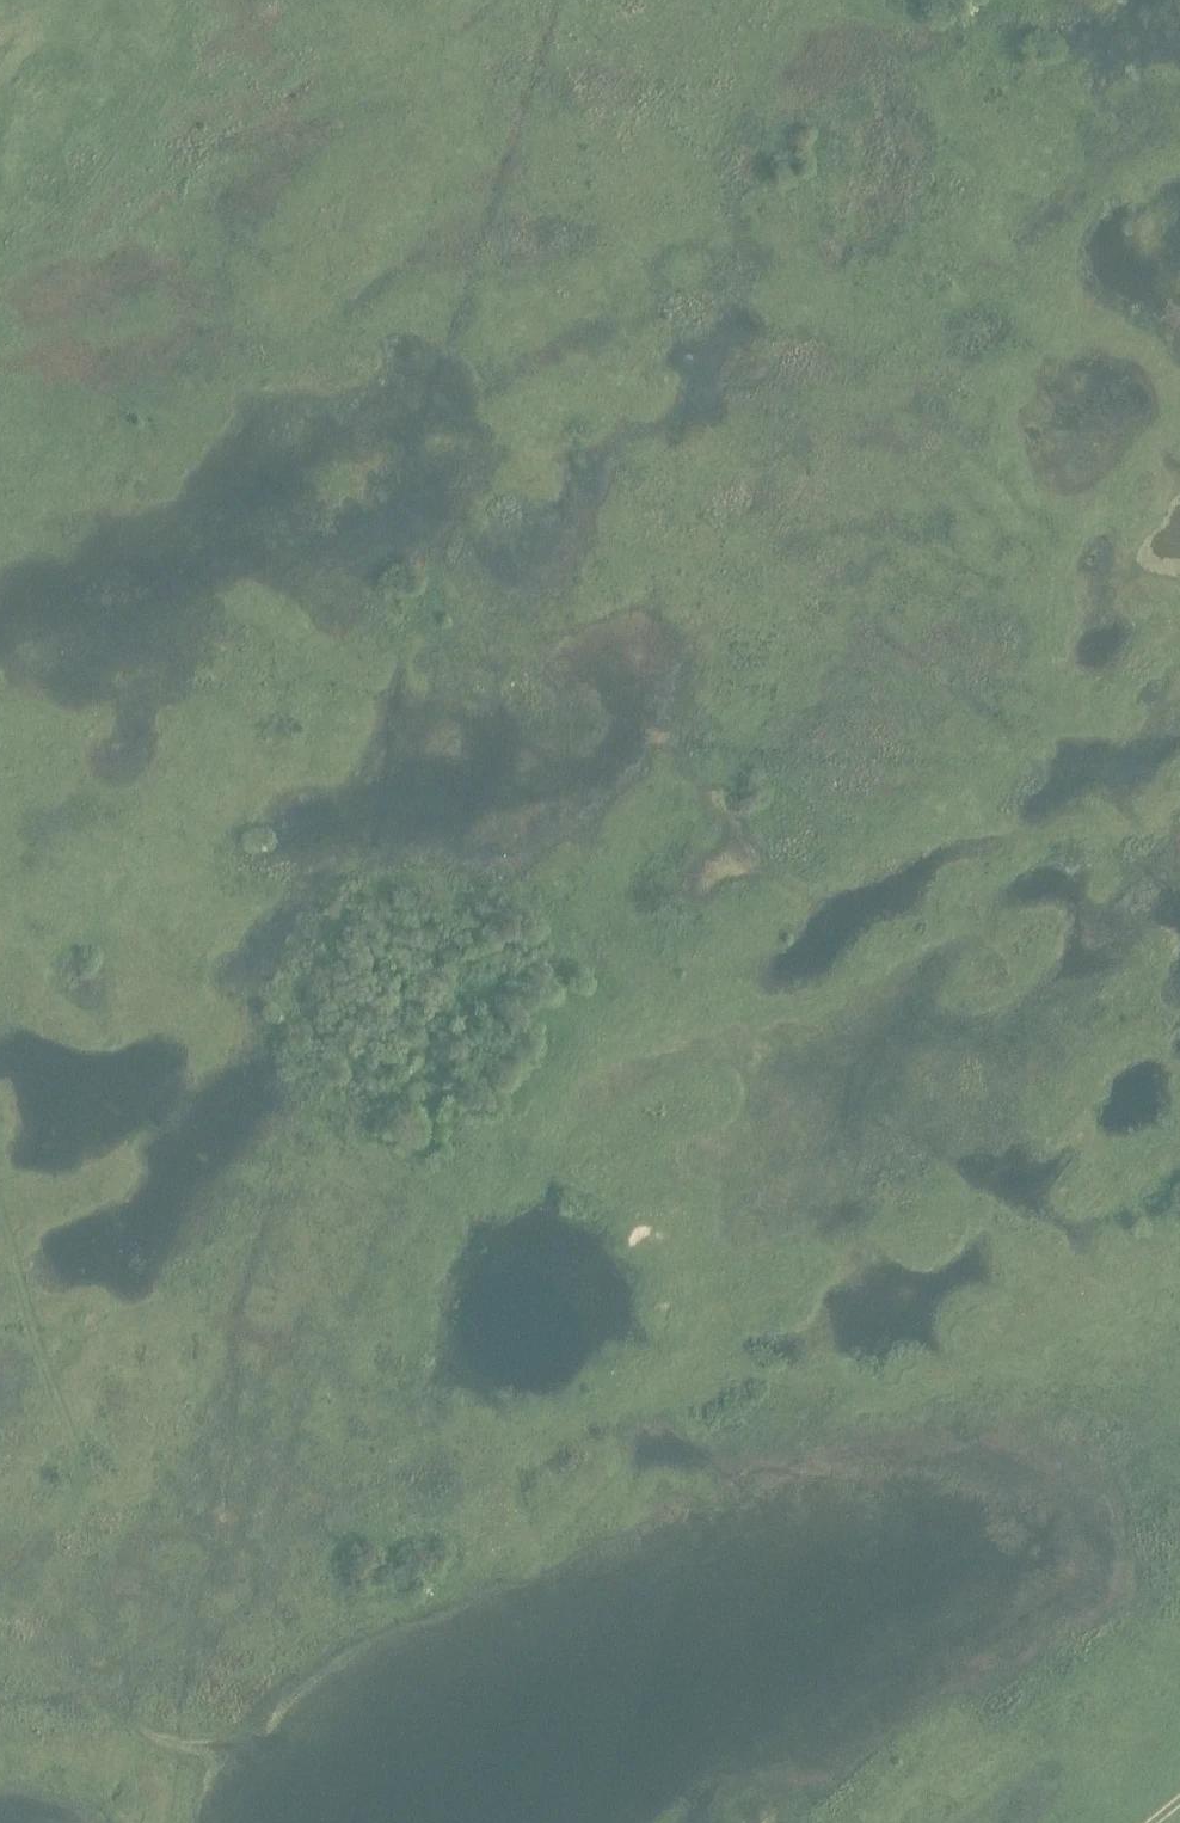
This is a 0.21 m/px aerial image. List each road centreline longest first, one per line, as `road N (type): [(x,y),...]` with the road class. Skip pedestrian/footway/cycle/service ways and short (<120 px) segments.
road 1 (track): [(0,1234),(78,1475),(59,1510),(0,1563)]
road 2 (track): [(183,0),(138,73),(111,153),(60,220),(11,257),(0,278)]
road 3 (track): [(0,1741),(92,1789),(125,1822)]

